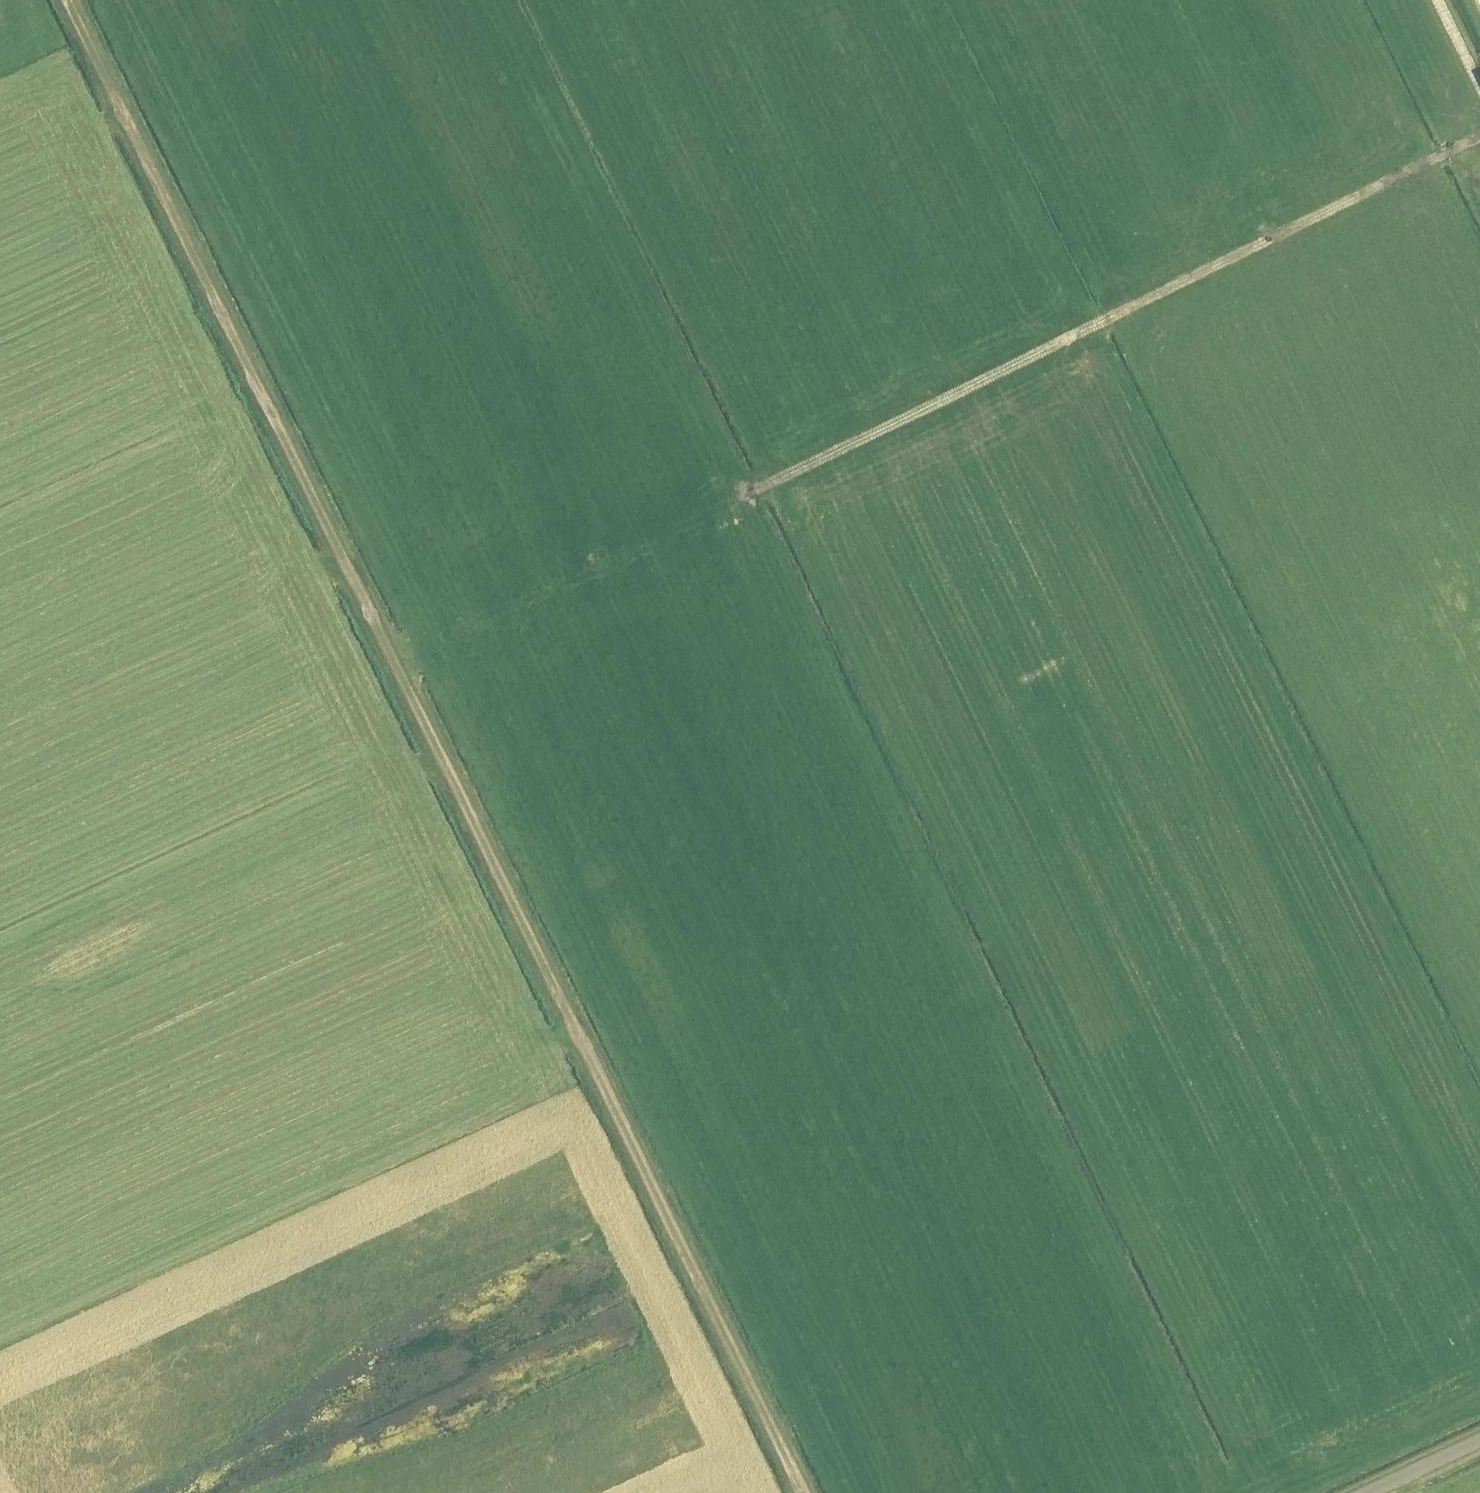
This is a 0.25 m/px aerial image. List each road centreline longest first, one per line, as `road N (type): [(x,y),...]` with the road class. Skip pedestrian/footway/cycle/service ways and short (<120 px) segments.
road 1 (track): [(798,1492),(64,0)]
road 2 (unclassified): [(1479,1442),(1369,1492)]

